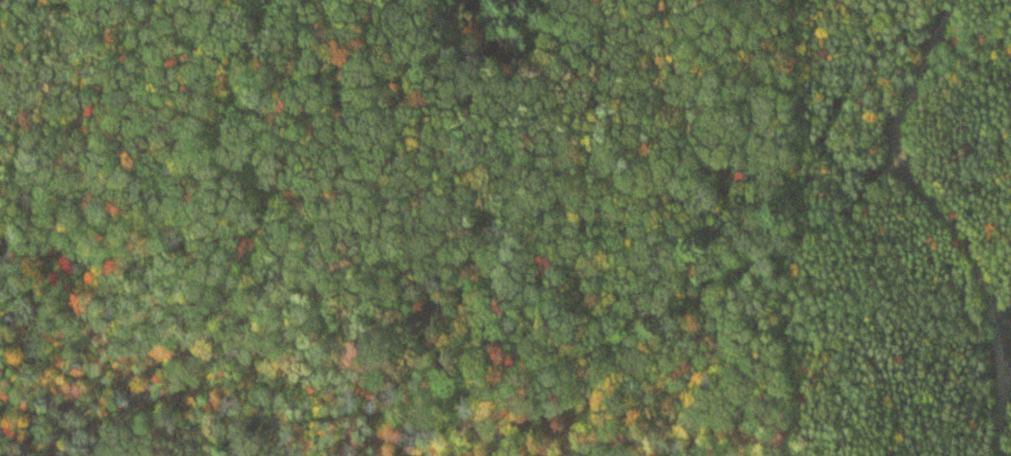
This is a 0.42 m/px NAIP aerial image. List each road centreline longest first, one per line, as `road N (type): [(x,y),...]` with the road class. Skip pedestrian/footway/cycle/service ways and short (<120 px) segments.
road 1 (track): [(981,0),(946,55),(897,175),(730,311),(467,413),(239,434),(124,413),(79,455)]
road 2 (track): [(1000,455),(1001,310),(901,166)]
road 3 (track): [(0,347),(124,413)]

